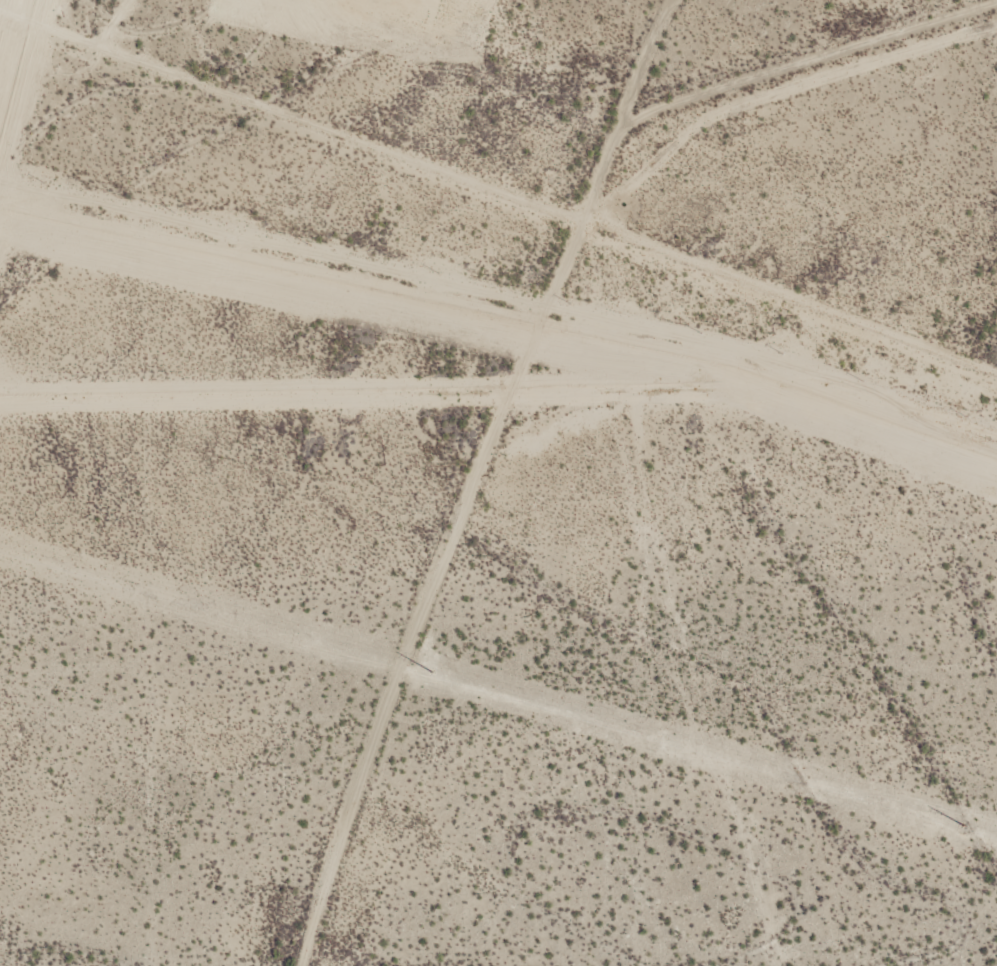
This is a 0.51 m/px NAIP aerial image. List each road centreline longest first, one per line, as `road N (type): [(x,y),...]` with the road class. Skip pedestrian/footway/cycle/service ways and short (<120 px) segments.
road 1 (track): [(279,965),(601,127),(996,12)]
road 2 (track): [(666,0),(601,127)]

